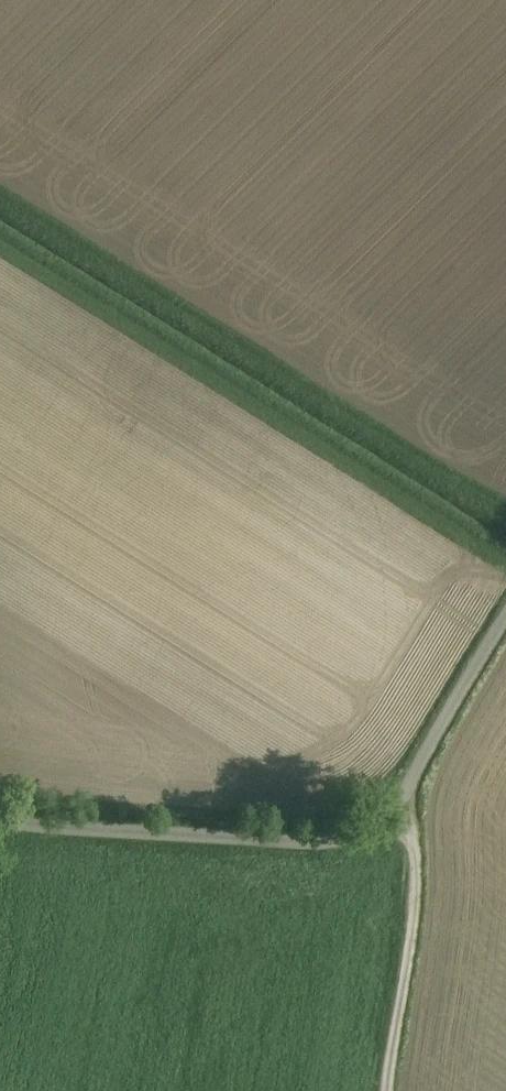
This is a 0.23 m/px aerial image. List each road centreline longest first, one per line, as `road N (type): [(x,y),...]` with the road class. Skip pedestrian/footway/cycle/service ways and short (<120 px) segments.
road 1 (unclassified): [(0,818),(314,849),(361,841),(392,816),(505,625)]

